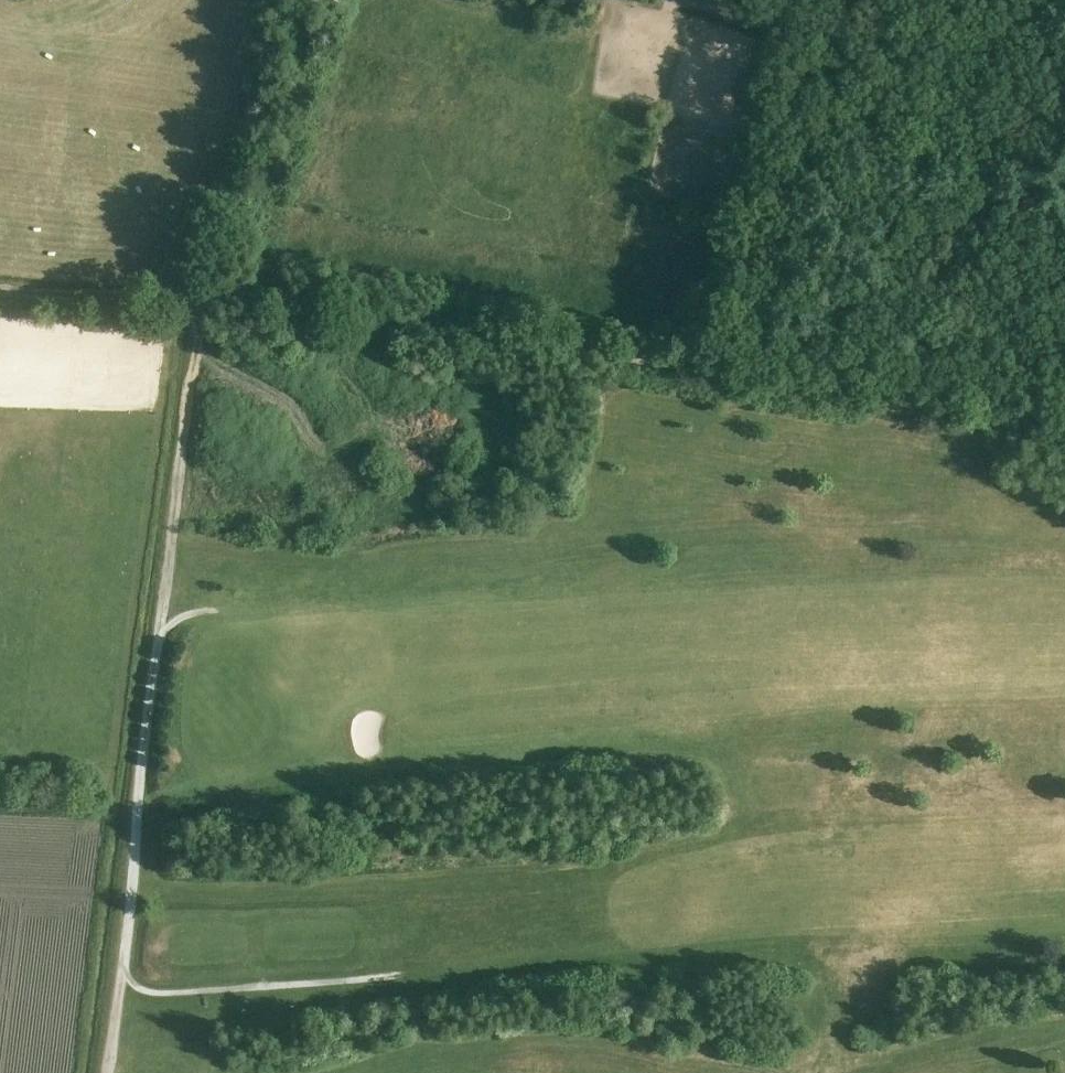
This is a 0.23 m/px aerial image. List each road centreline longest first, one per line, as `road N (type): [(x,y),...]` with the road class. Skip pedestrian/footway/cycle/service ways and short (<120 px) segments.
road 1 (track): [(0,290),(367,308),(1064,435)]
road 2 (track): [(195,297),(200,319),(104,1072)]

